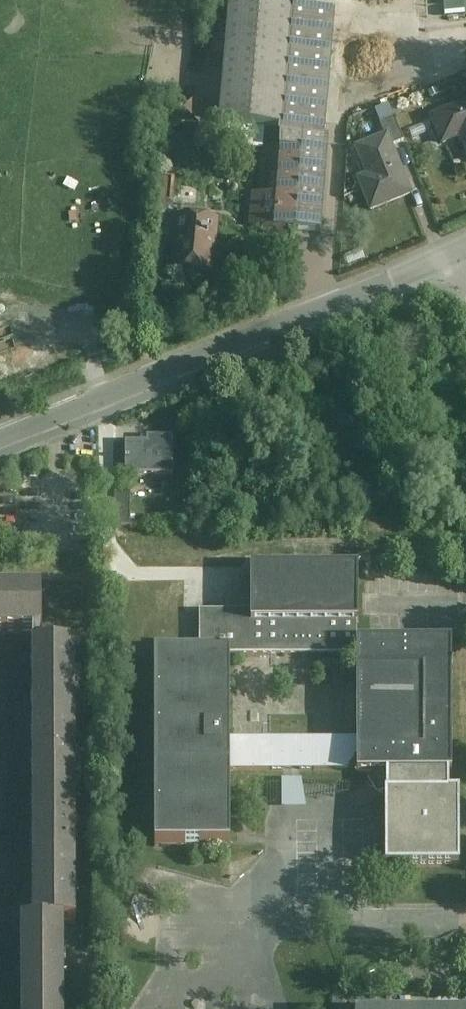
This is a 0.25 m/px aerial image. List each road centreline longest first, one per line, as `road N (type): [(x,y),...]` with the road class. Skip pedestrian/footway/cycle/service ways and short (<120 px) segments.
road 1 (residential): [(461,252),(0,438)]

